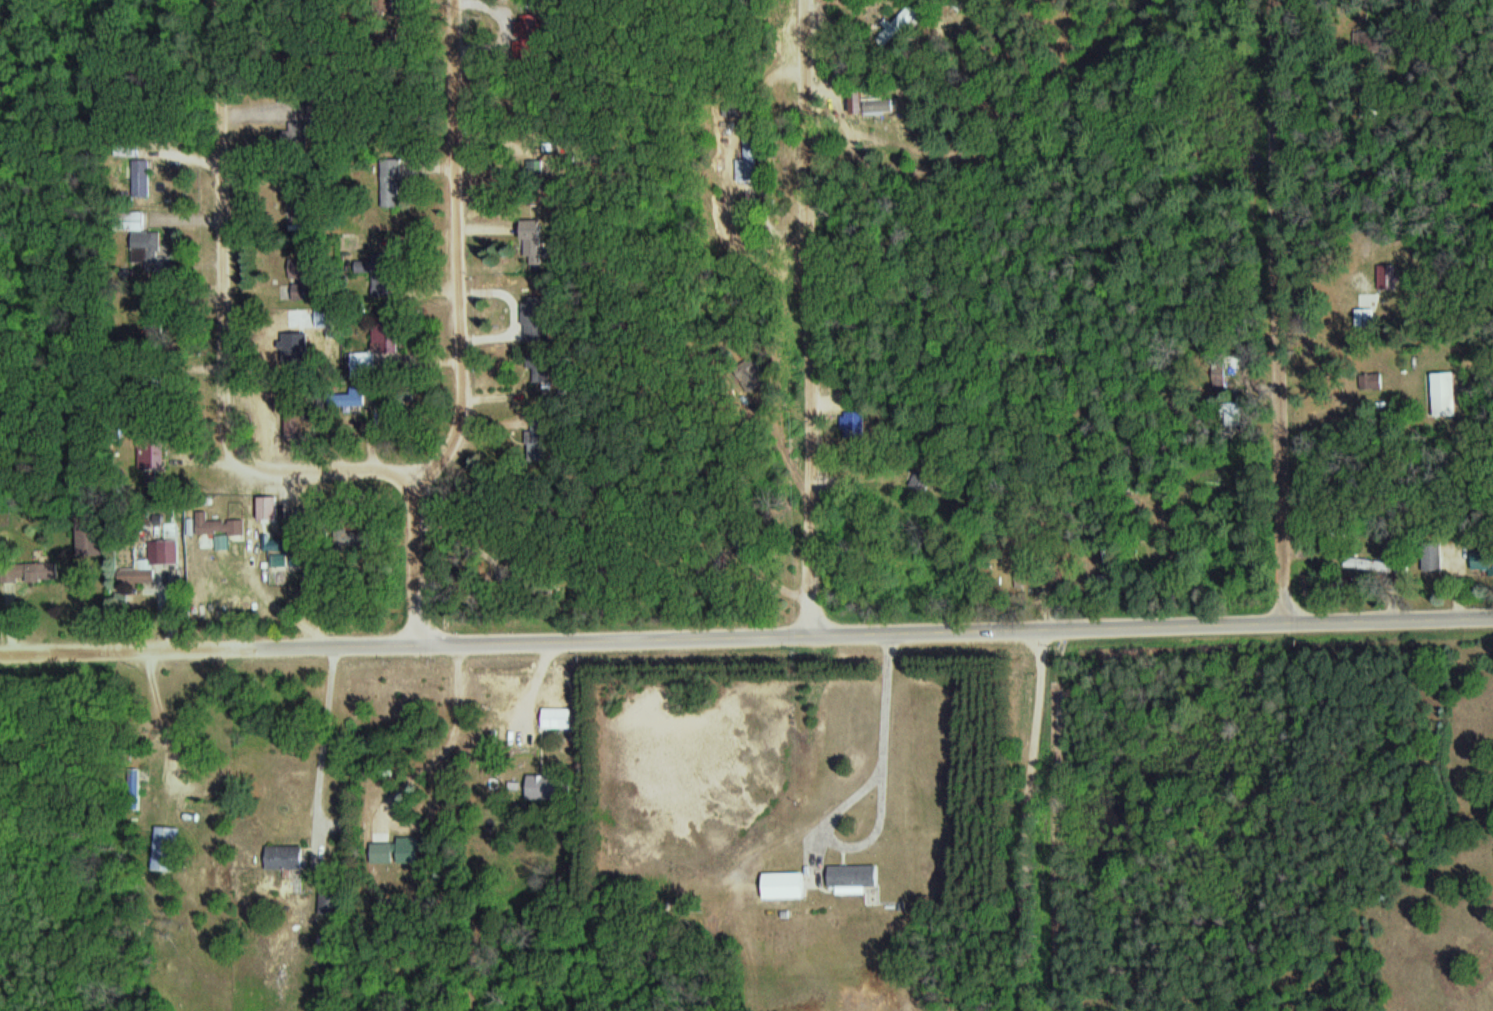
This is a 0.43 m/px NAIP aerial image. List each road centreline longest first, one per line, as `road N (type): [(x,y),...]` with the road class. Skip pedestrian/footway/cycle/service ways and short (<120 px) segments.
road 1 (residential): [(0,653),(1492,620)]
road 2 (residential): [(226,0),(235,463),(251,474),(419,473)]
road 3 (residential): [(814,636),(805,0)]
road 4 (residential): [(1289,625),(1284,0)]
road 5 (residential): [(419,473),(451,461),(468,409),(463,0)]
road 6 (residential): [(1053,1010),(1054,628)]
road 7 (residential): [(422,644),(419,473)]

